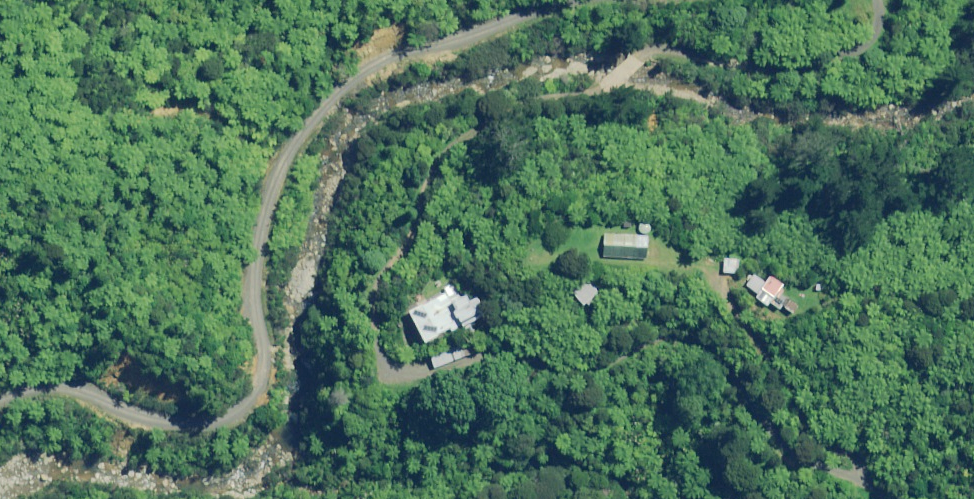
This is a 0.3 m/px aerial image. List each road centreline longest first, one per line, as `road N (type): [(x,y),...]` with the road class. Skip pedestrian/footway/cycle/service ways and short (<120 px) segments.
road 1 (track): [(640,0),(641,38),(626,69),(595,92),(533,100),(483,123),(439,169),(412,217),(383,329),(387,366),(409,374),(451,374),(633,331),(667,341),(733,380),(802,464),(895,498)]
road 2 (unclassified): [(0,402),(76,377),(170,421),(231,429),(270,398),(282,264),(318,156),(365,92),(550,13),(620,0)]
road 3 (track): [(841,477),(862,464),(823,440),(742,337),(723,292),(696,269),(668,264)]

